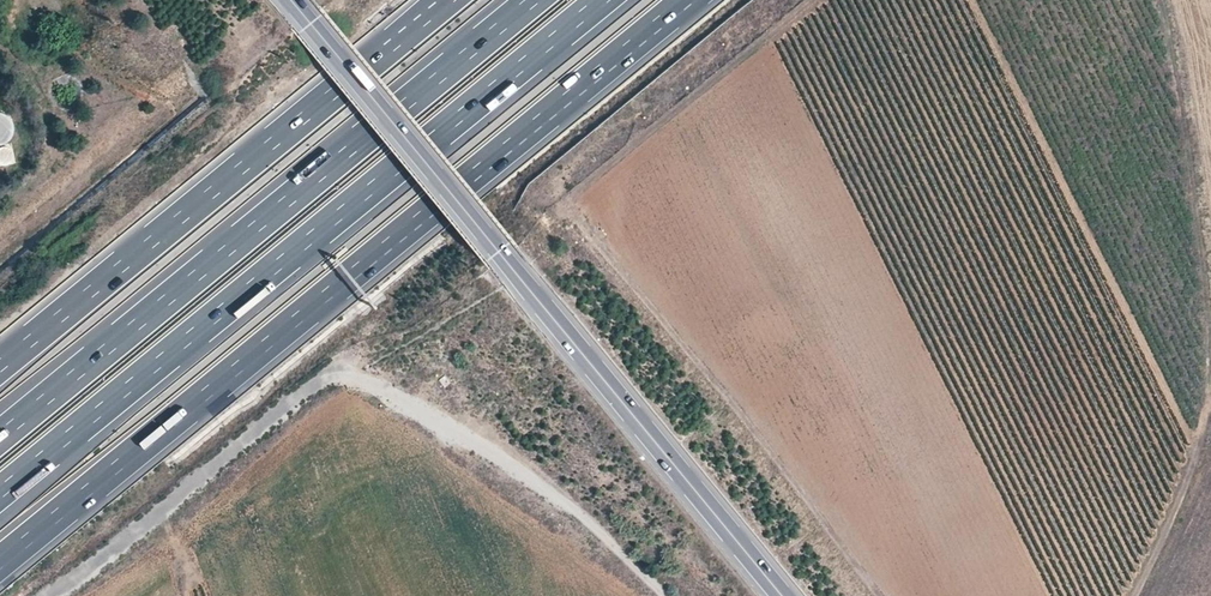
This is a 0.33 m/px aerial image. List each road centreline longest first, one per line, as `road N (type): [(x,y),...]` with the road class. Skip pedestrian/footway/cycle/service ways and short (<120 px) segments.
road 1 (motorway): [(0,562),(687,0)]
road 2 (motorway): [(0,492),(602,0)]
road 3 (tertiary): [(781,595),(292,0)]
road 4 (track): [(664,595),(528,476),(359,379),(319,383),(52,595)]
road 5 (motorway): [(533,0),(0,436)]
road 6 (motorway): [(446,0),(0,366)]

